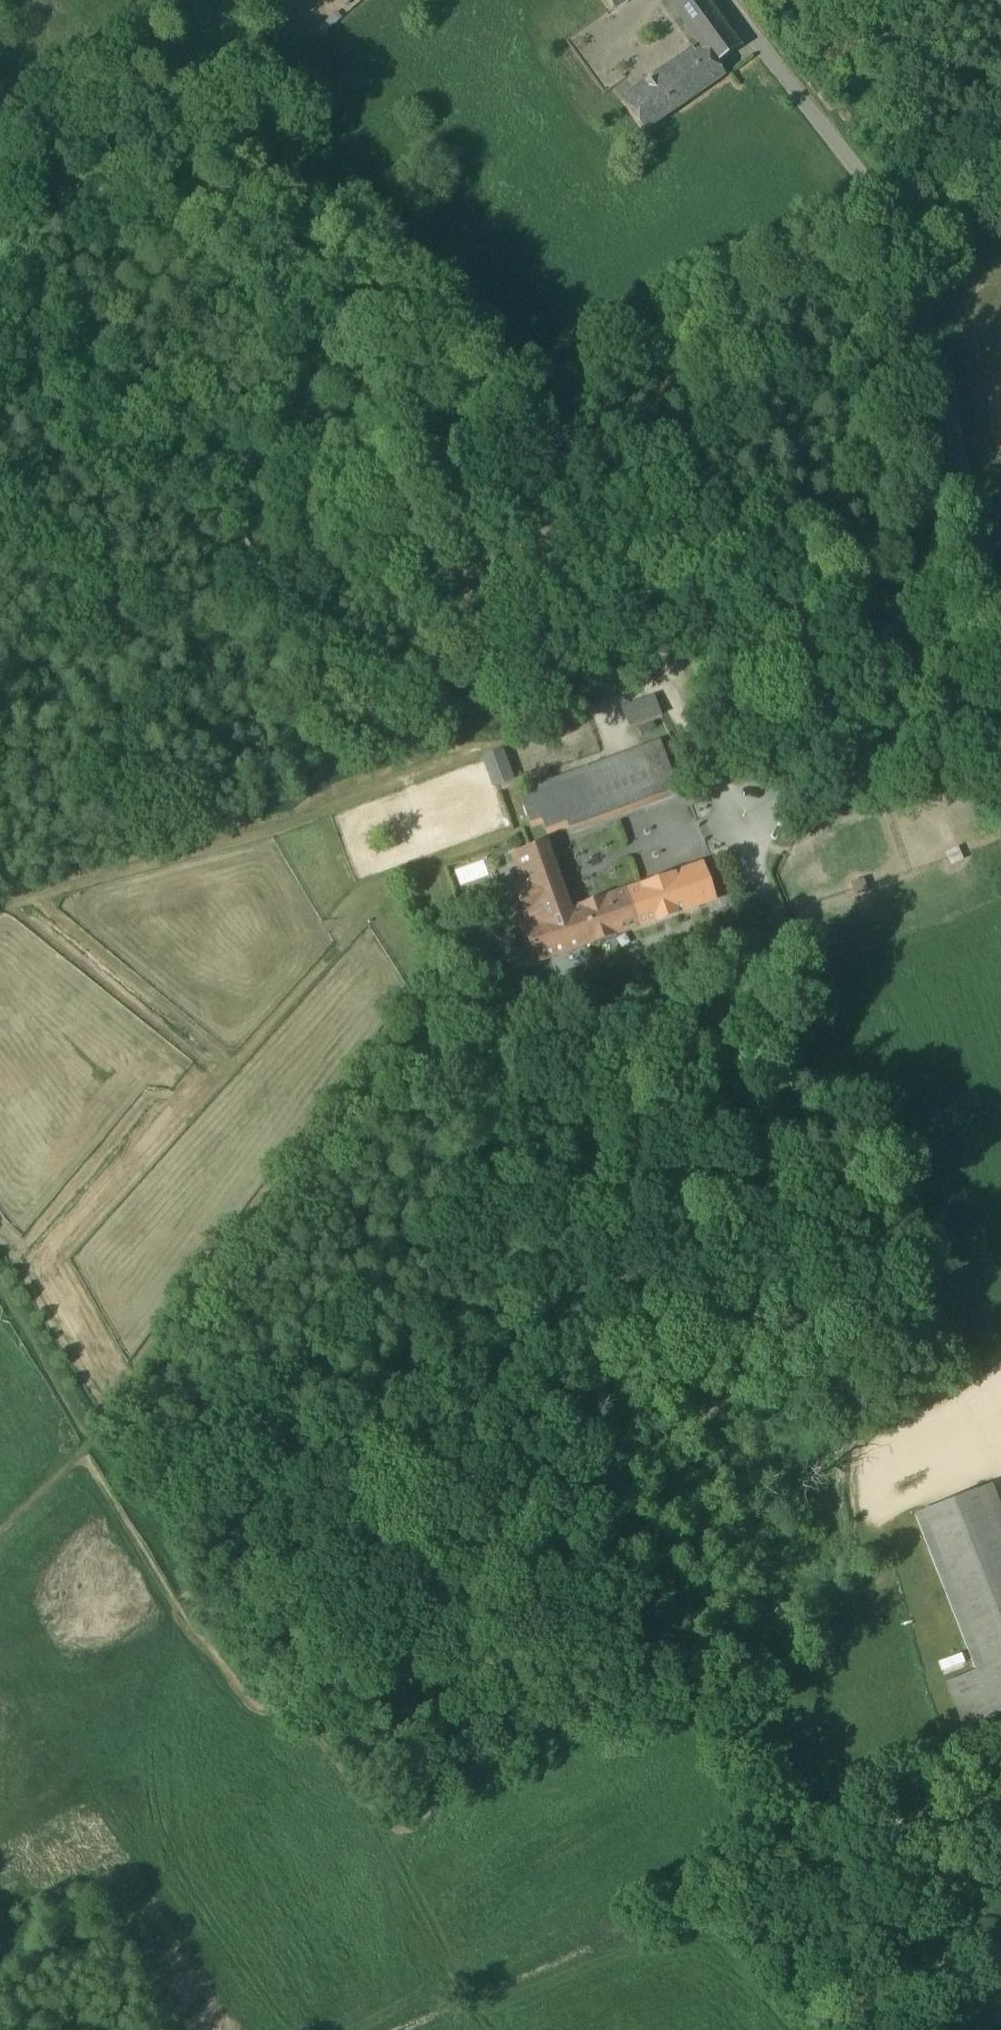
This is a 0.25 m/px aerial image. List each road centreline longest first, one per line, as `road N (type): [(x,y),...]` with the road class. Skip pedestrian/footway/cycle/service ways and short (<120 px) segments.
road 1 (tertiary): [(724,0),(897,226),(910,255),(1000,633)]

